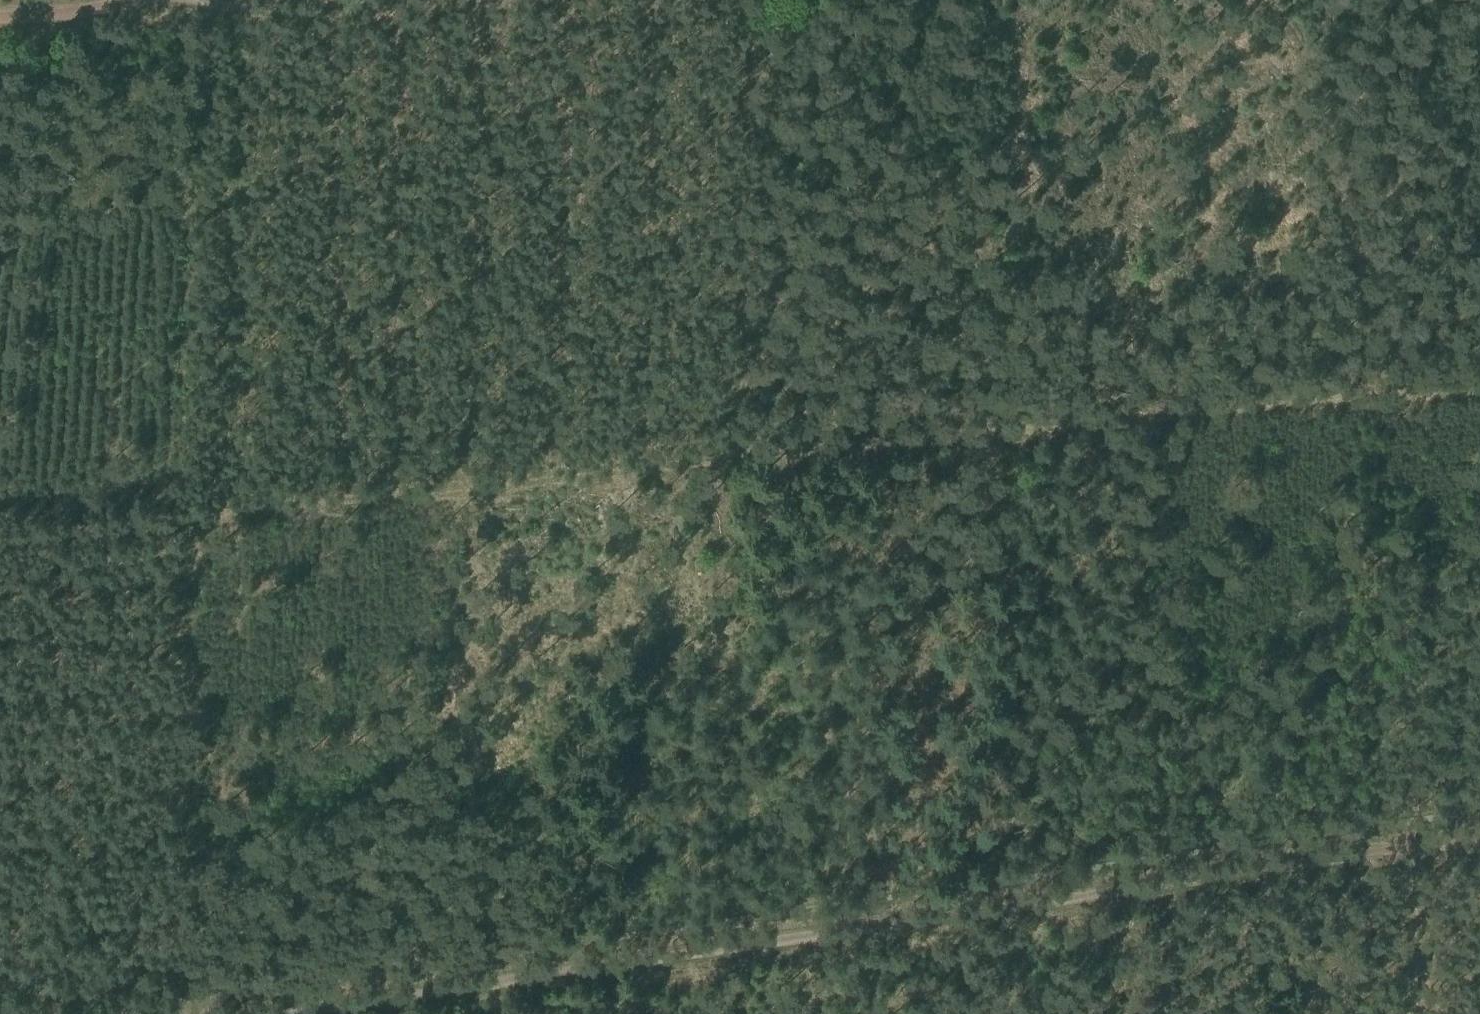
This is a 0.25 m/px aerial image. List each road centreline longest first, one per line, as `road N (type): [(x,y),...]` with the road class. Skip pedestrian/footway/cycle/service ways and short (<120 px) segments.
road 1 (track): [(1479,840),(315,1013)]
road 2 (track): [(1414,822),(1409,1013)]
road 3 (track): [(126,0),(0,11)]

